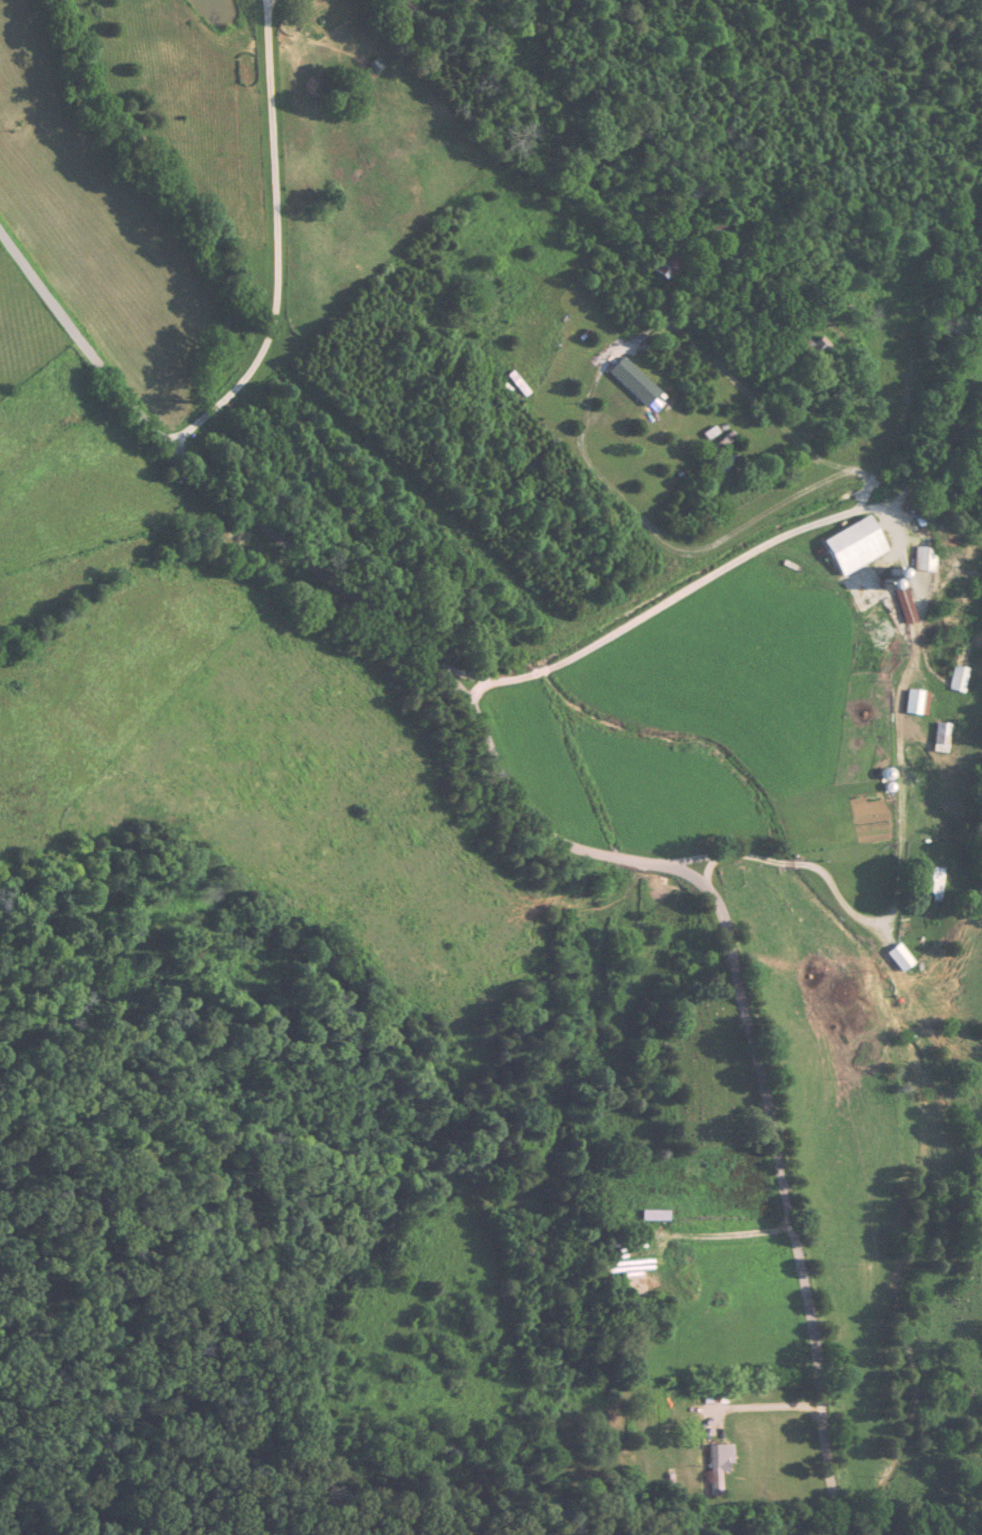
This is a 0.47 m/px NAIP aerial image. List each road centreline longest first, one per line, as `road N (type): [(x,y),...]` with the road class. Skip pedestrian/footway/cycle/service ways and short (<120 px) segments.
road 1 (residential): [(819,1534),(714,994),(687,923),(530,831),(114,397),(0,243)]
road 2 (residential): [(437,734),(880,498),(907,473),(909,416)]

